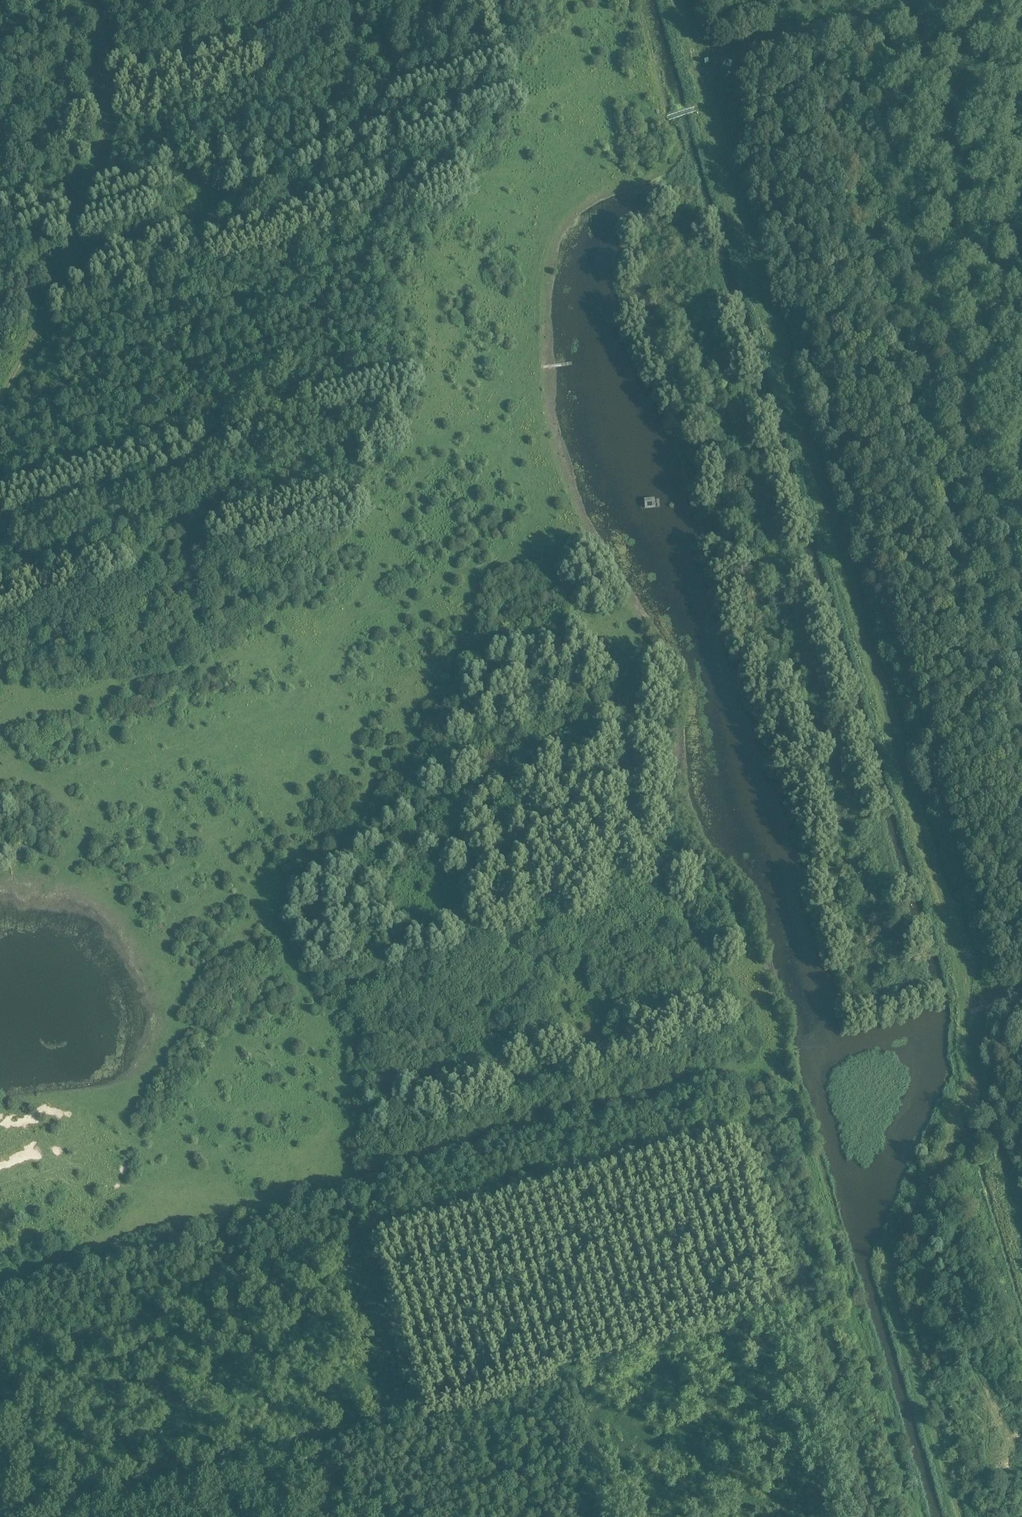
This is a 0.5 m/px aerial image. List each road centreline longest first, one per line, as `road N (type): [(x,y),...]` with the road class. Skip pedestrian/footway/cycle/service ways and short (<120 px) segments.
road 1 (track): [(680,0),(955,936),(965,1020)]
road 2 (track): [(959,1516),(888,1280),(972,1076),(965,1020)]
road 3 (track): [(0,399),(57,285),(109,126),(105,36),(85,0)]

